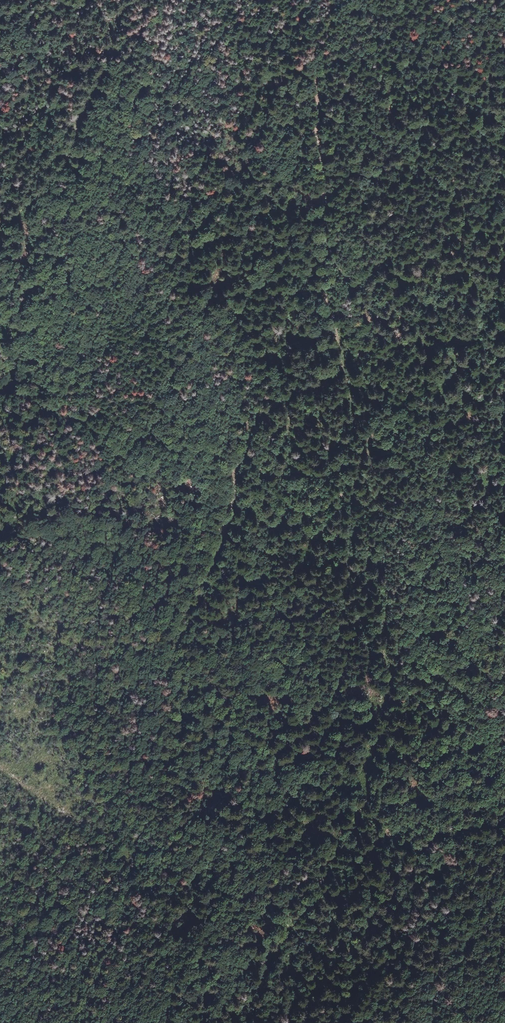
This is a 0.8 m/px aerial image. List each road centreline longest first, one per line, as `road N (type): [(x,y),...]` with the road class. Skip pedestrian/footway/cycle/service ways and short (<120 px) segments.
road 1 (track): [(312,0),(322,280),(385,544),(388,693),(368,793),(328,862),(323,887),(260,981)]
road 2 (track): [(181,634),(231,525),(259,419),(343,368)]
road 3 (track): [(138,0),(115,22),(67,163),(0,224)]
road 4 (track): [(326,254),(360,280),(386,270),(414,284),(436,273),(495,287)]
road 5 (track): [(414,284),(406,303),(376,317),(334,276),(326,254)]

